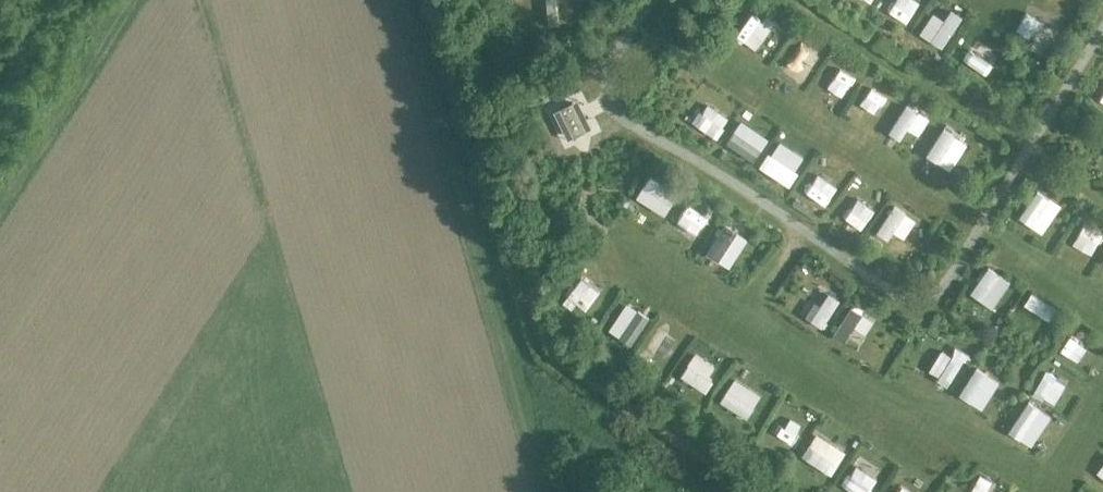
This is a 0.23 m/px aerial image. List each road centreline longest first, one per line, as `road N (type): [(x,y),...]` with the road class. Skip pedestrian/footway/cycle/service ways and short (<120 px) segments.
road 1 (track): [(504,369),(394,0)]
road 2 (track): [(0,201),(132,0)]

